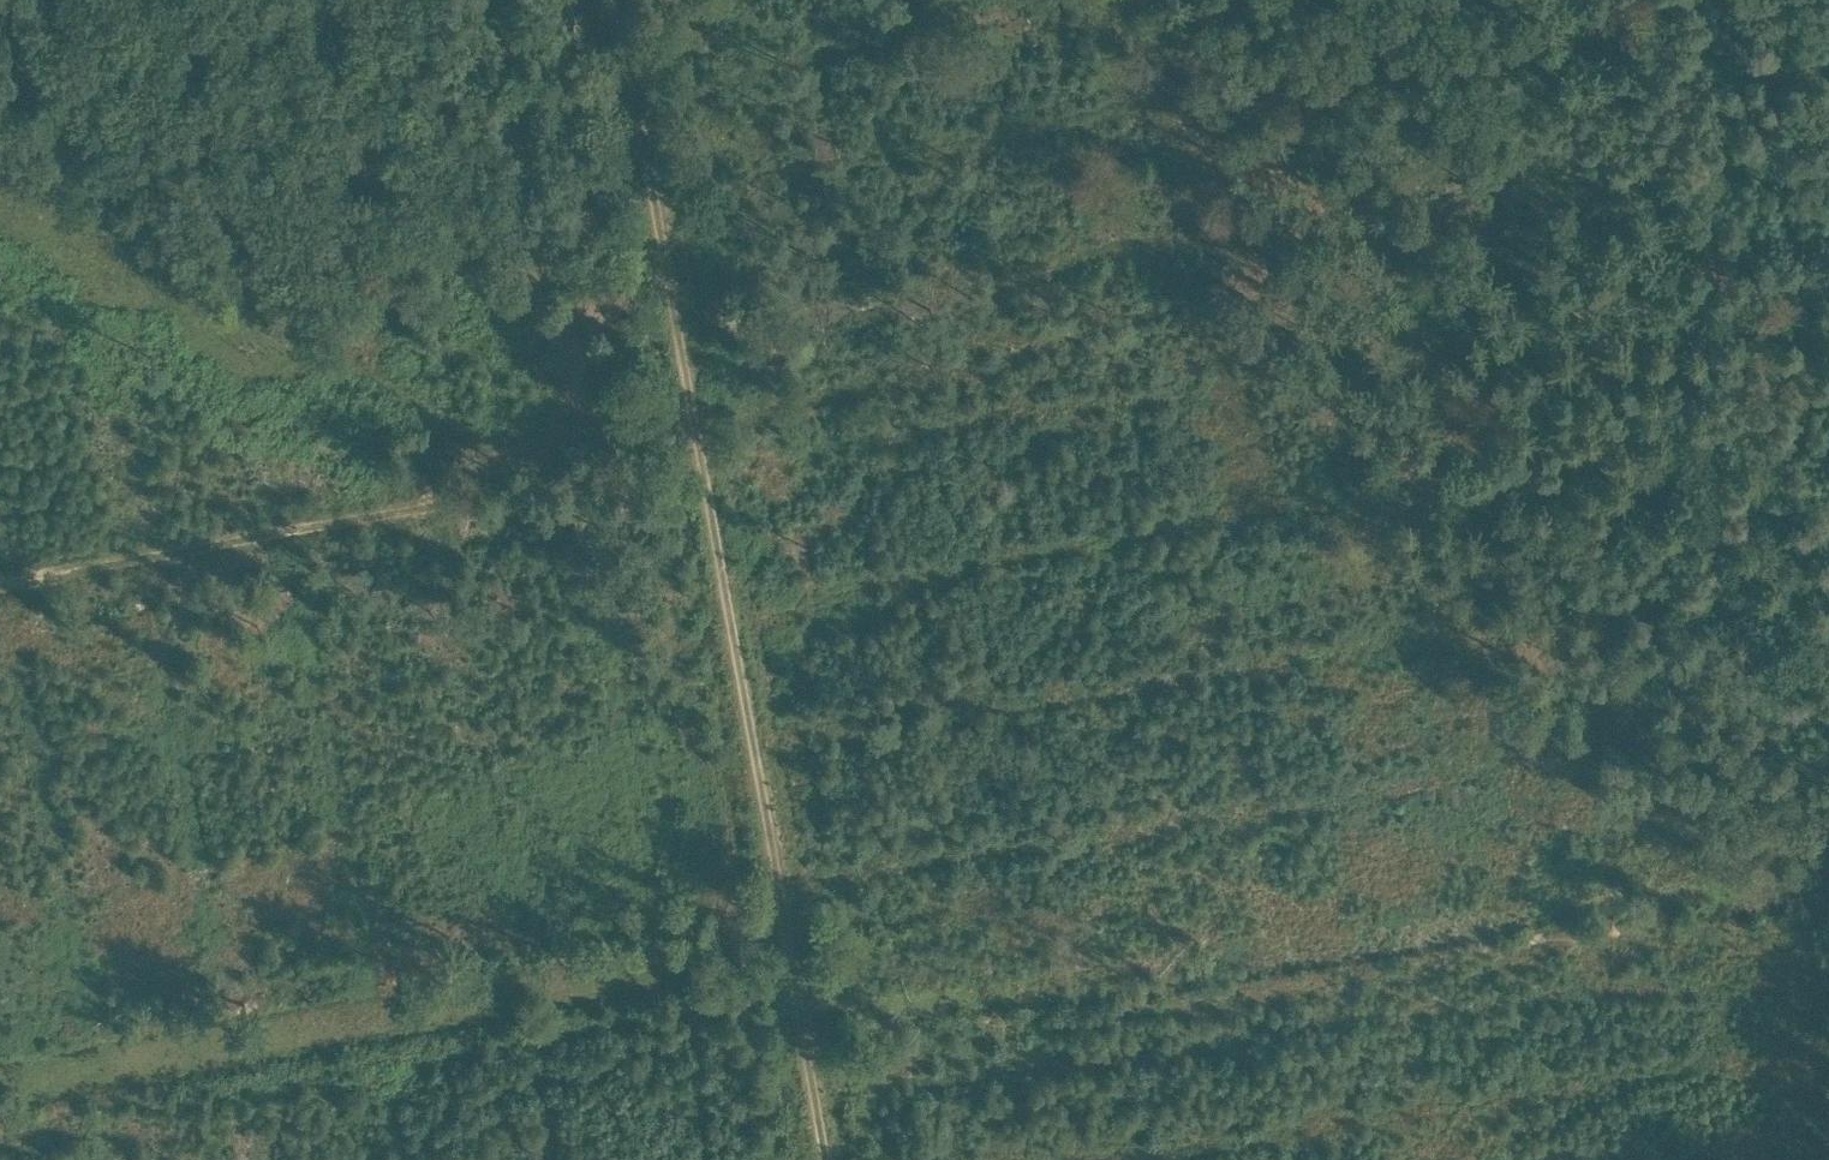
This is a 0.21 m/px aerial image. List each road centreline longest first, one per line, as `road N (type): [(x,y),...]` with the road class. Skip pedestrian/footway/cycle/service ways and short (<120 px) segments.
road 1 (track): [(621,0),(826,1159)]

